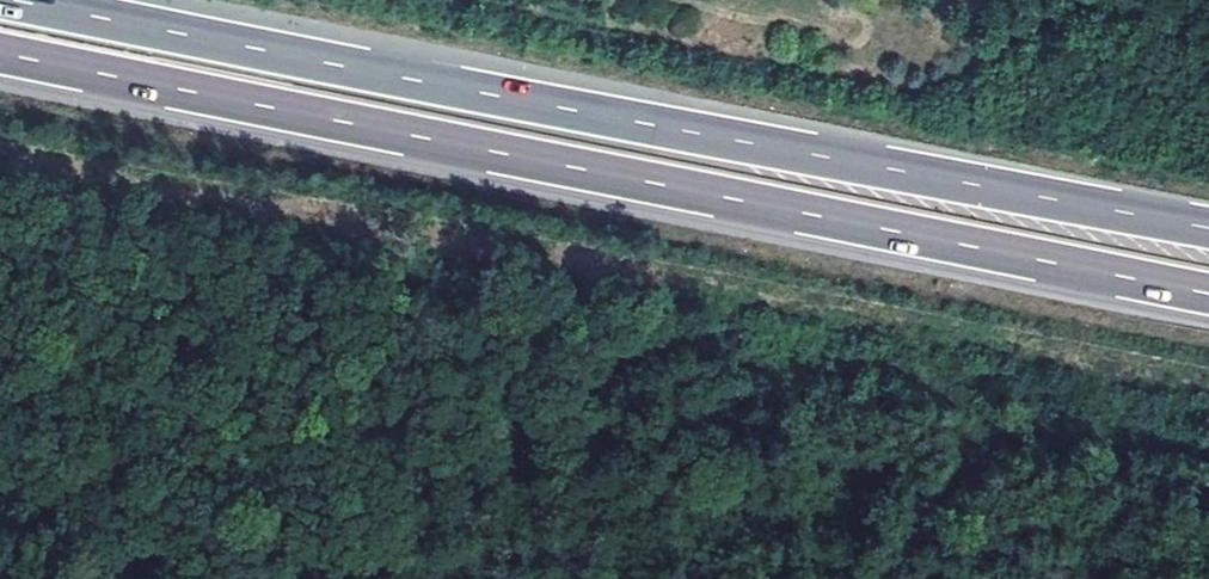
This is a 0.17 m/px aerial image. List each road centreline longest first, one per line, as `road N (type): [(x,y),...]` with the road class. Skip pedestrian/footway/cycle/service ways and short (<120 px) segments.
road 1 (motorway): [(0,60),(1208,301)]
road 2 (motorway): [(1208,229),(7,0)]

